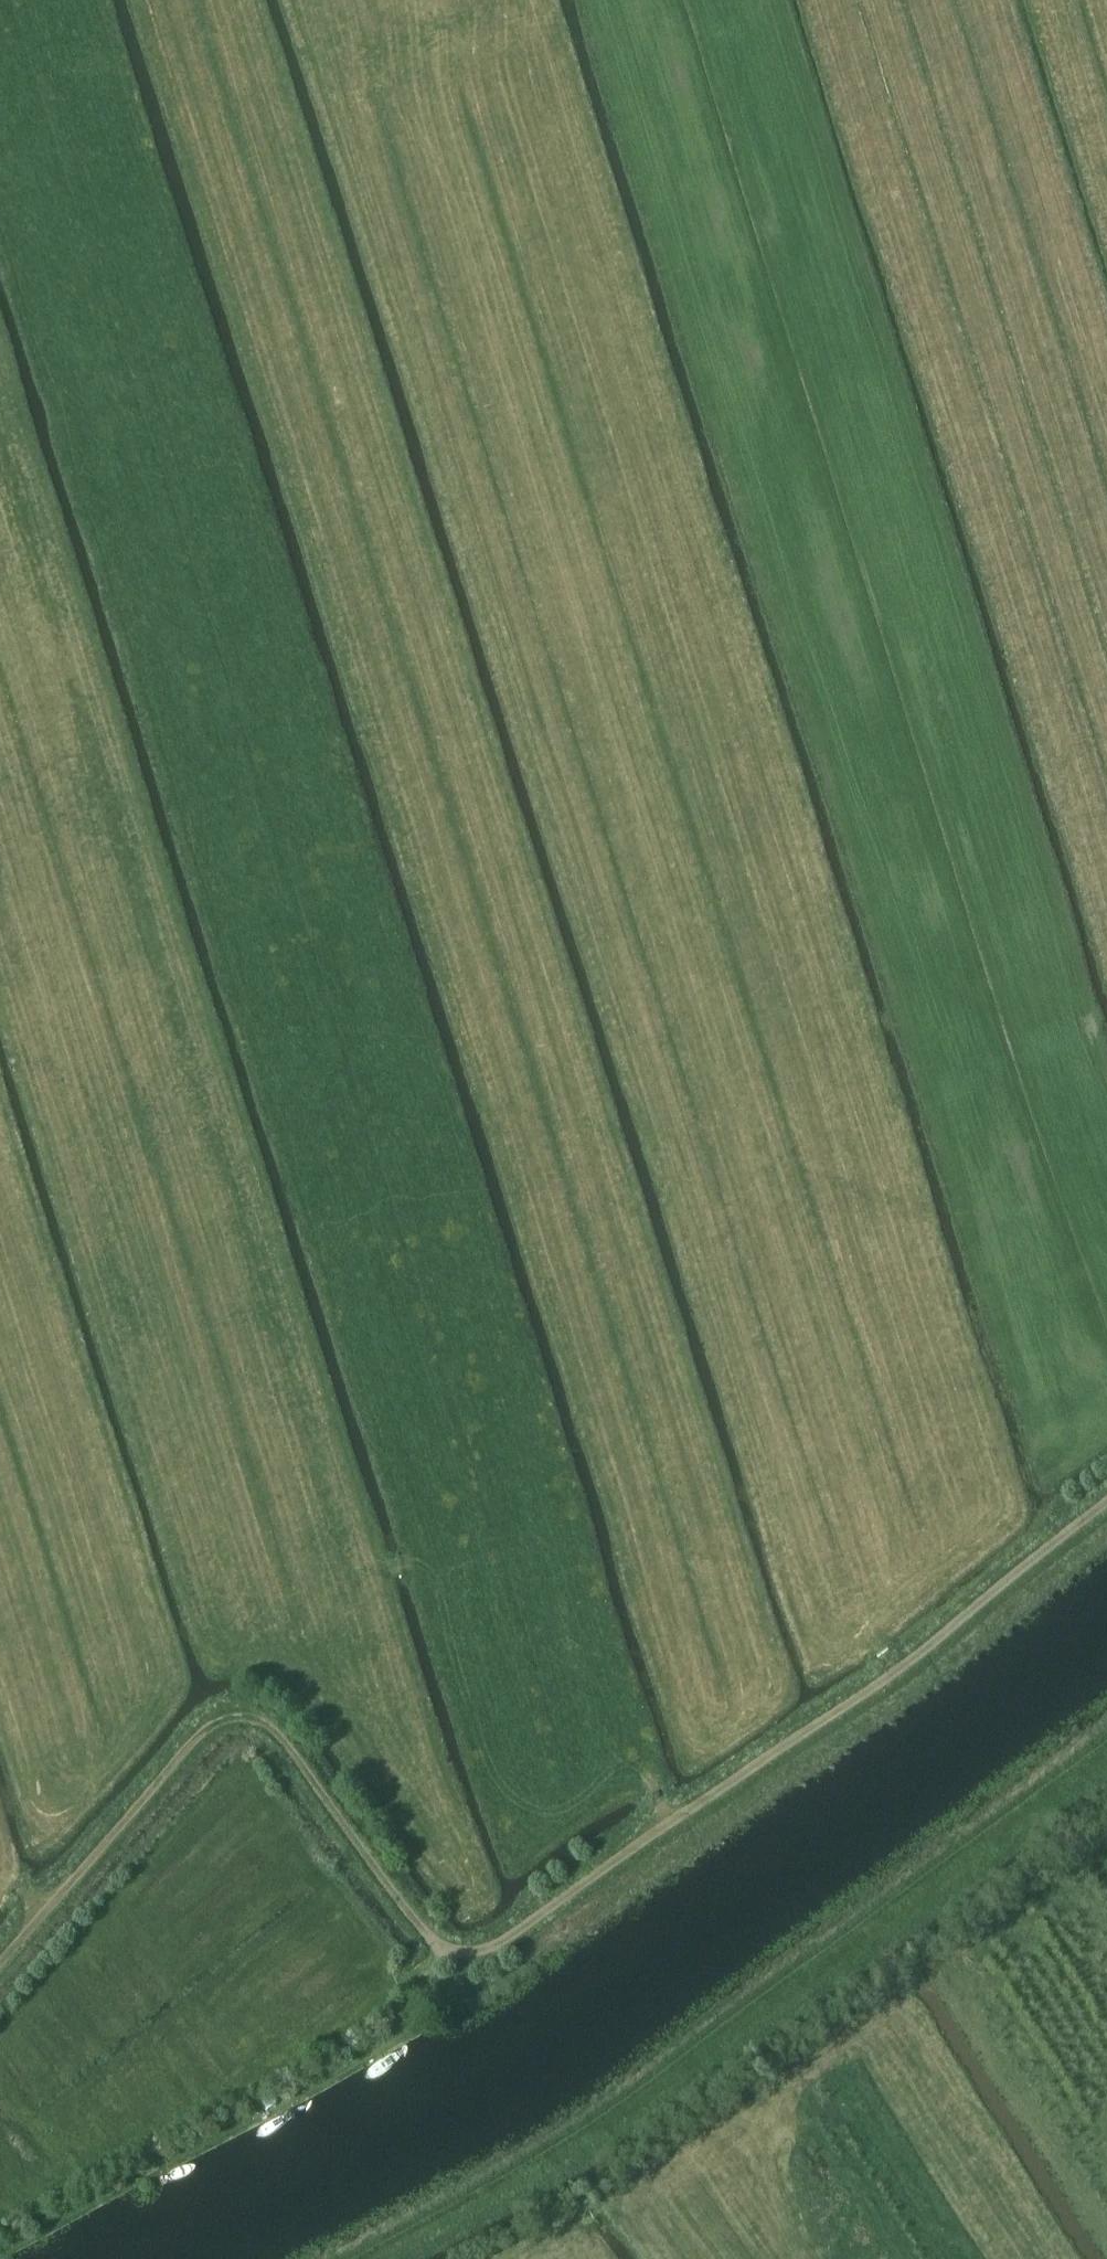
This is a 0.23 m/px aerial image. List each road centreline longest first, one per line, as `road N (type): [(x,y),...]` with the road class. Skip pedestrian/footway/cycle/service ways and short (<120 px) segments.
road 1 (track): [(0,1961),(206,1726),(231,1719),(273,1731),(423,1932),(461,1952),(482,1950),(864,1693),(1106,1502)]

